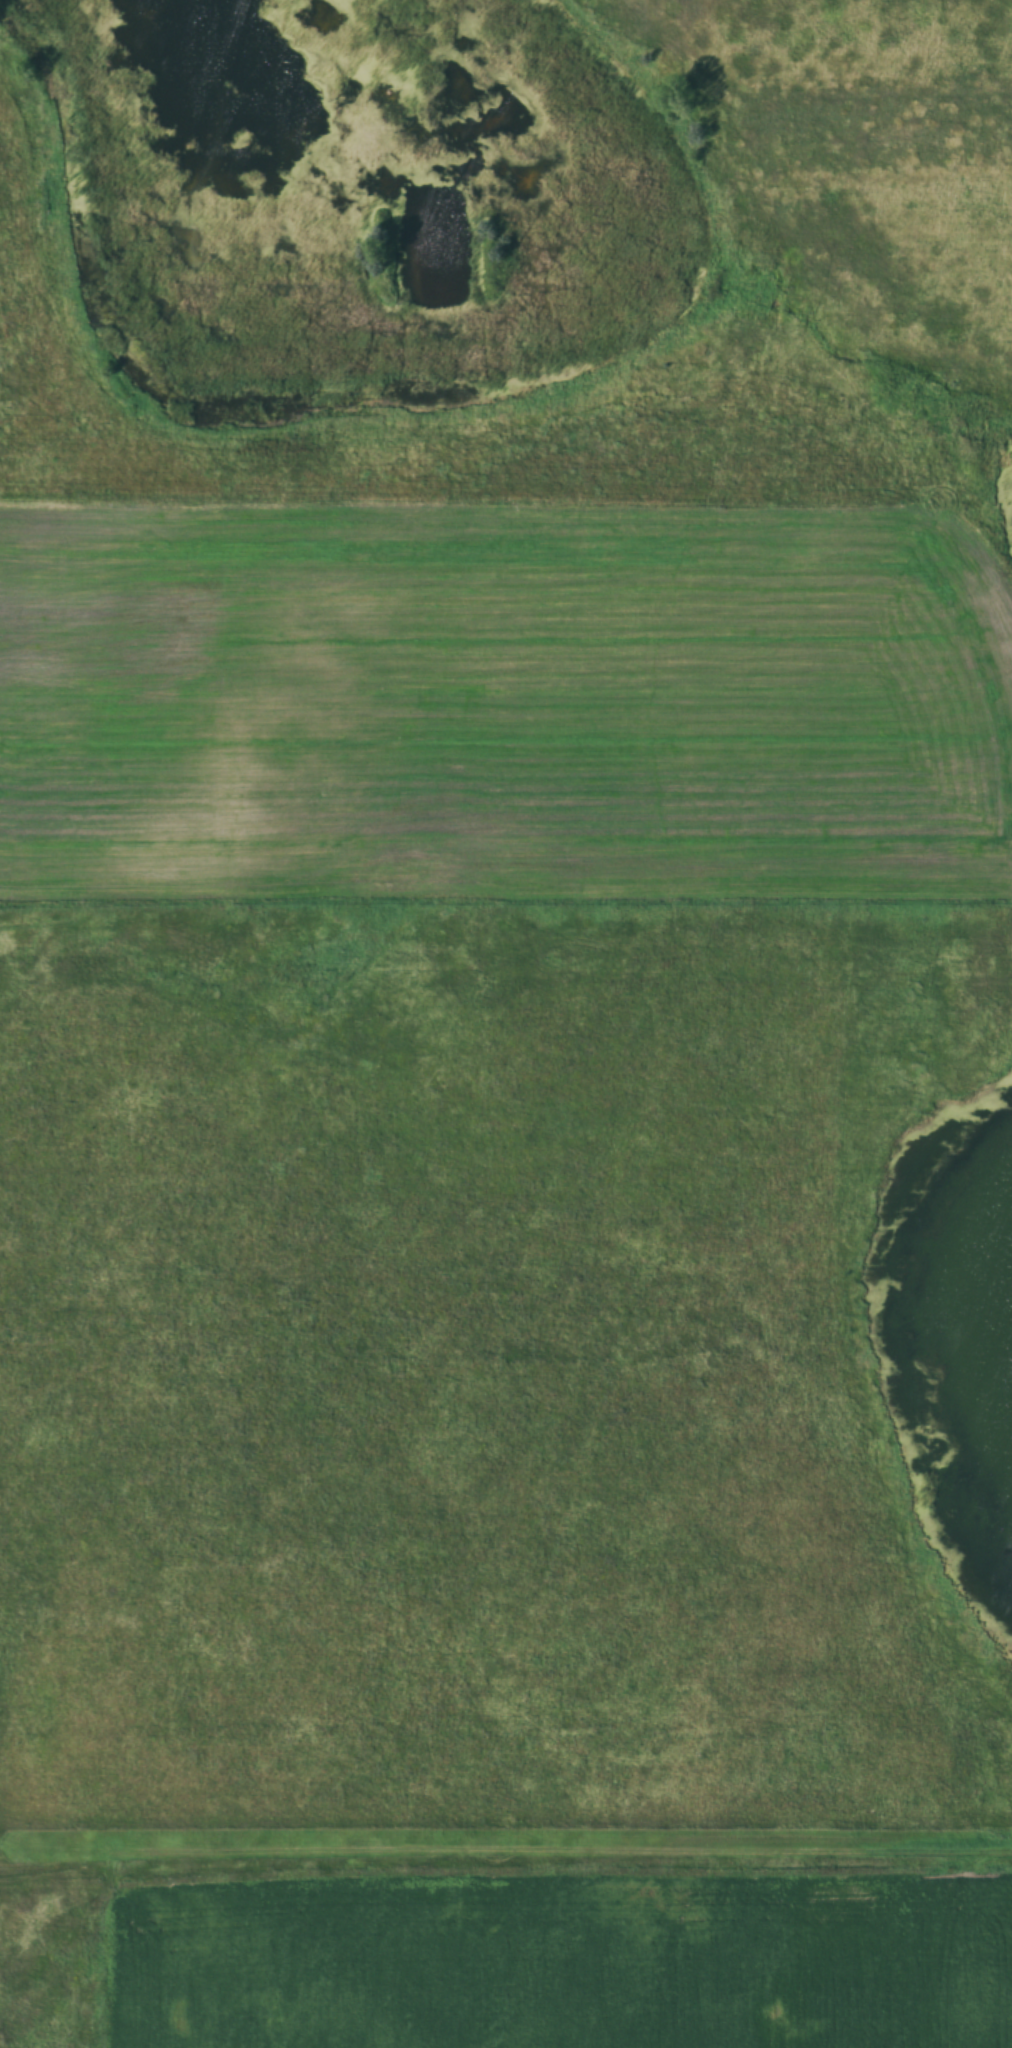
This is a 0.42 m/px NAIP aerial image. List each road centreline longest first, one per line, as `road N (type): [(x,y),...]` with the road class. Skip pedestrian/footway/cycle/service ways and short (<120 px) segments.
road 1 (residential): [(0,1875),(1011,1869)]

